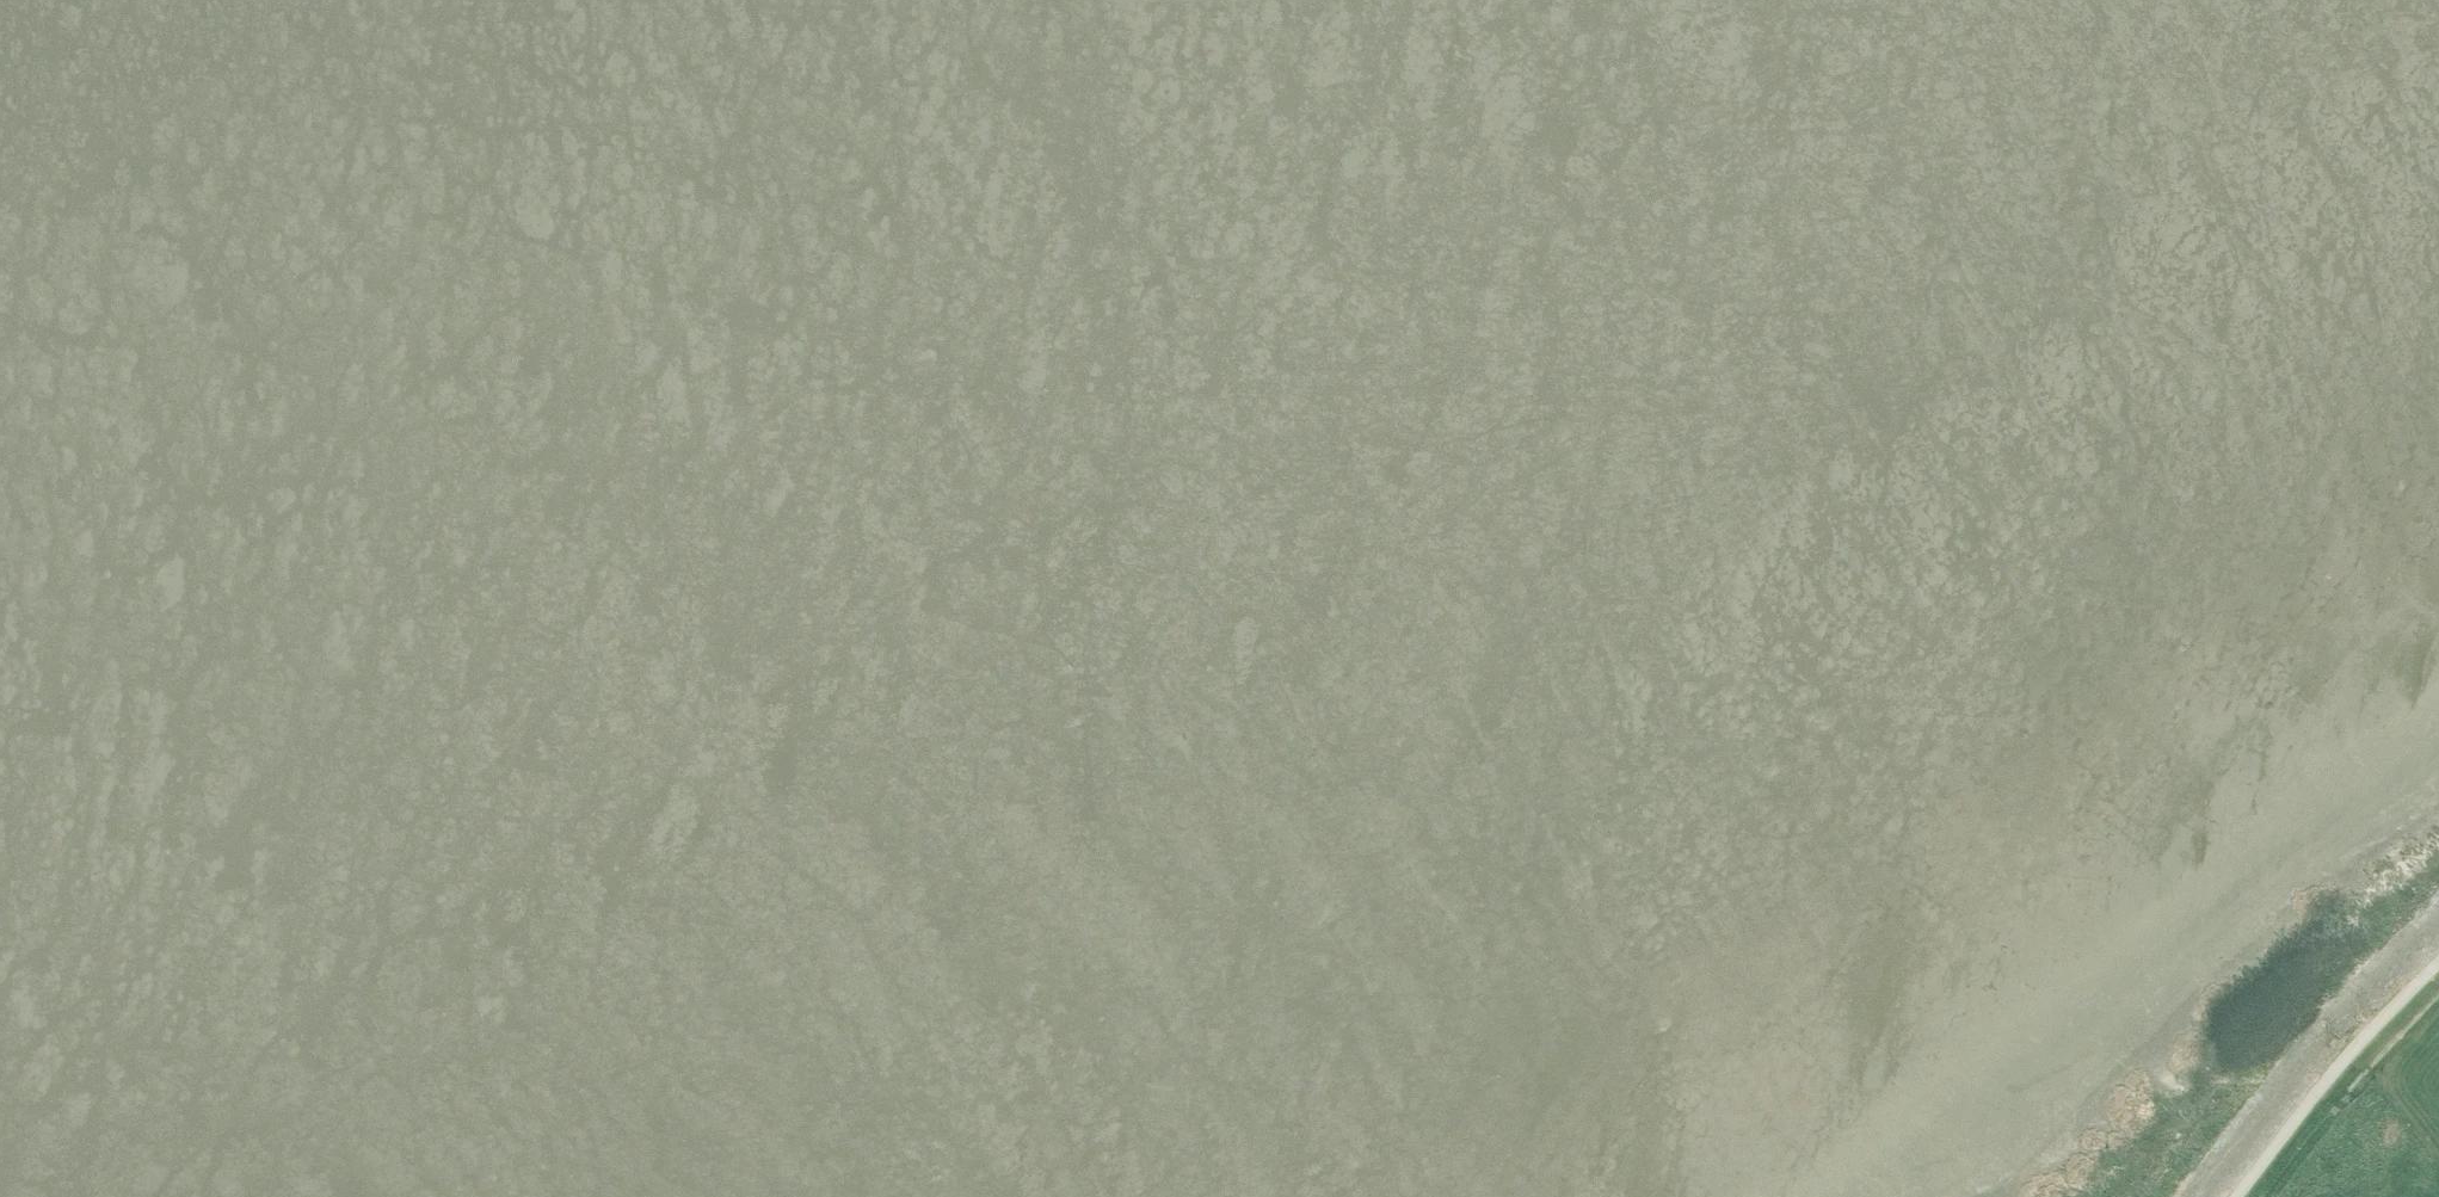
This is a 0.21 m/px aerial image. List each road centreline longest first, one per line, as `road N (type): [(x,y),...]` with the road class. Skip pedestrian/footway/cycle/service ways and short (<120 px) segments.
road 1 (unclassified): [(2235,1196),(2339,1064),(2438,963)]

